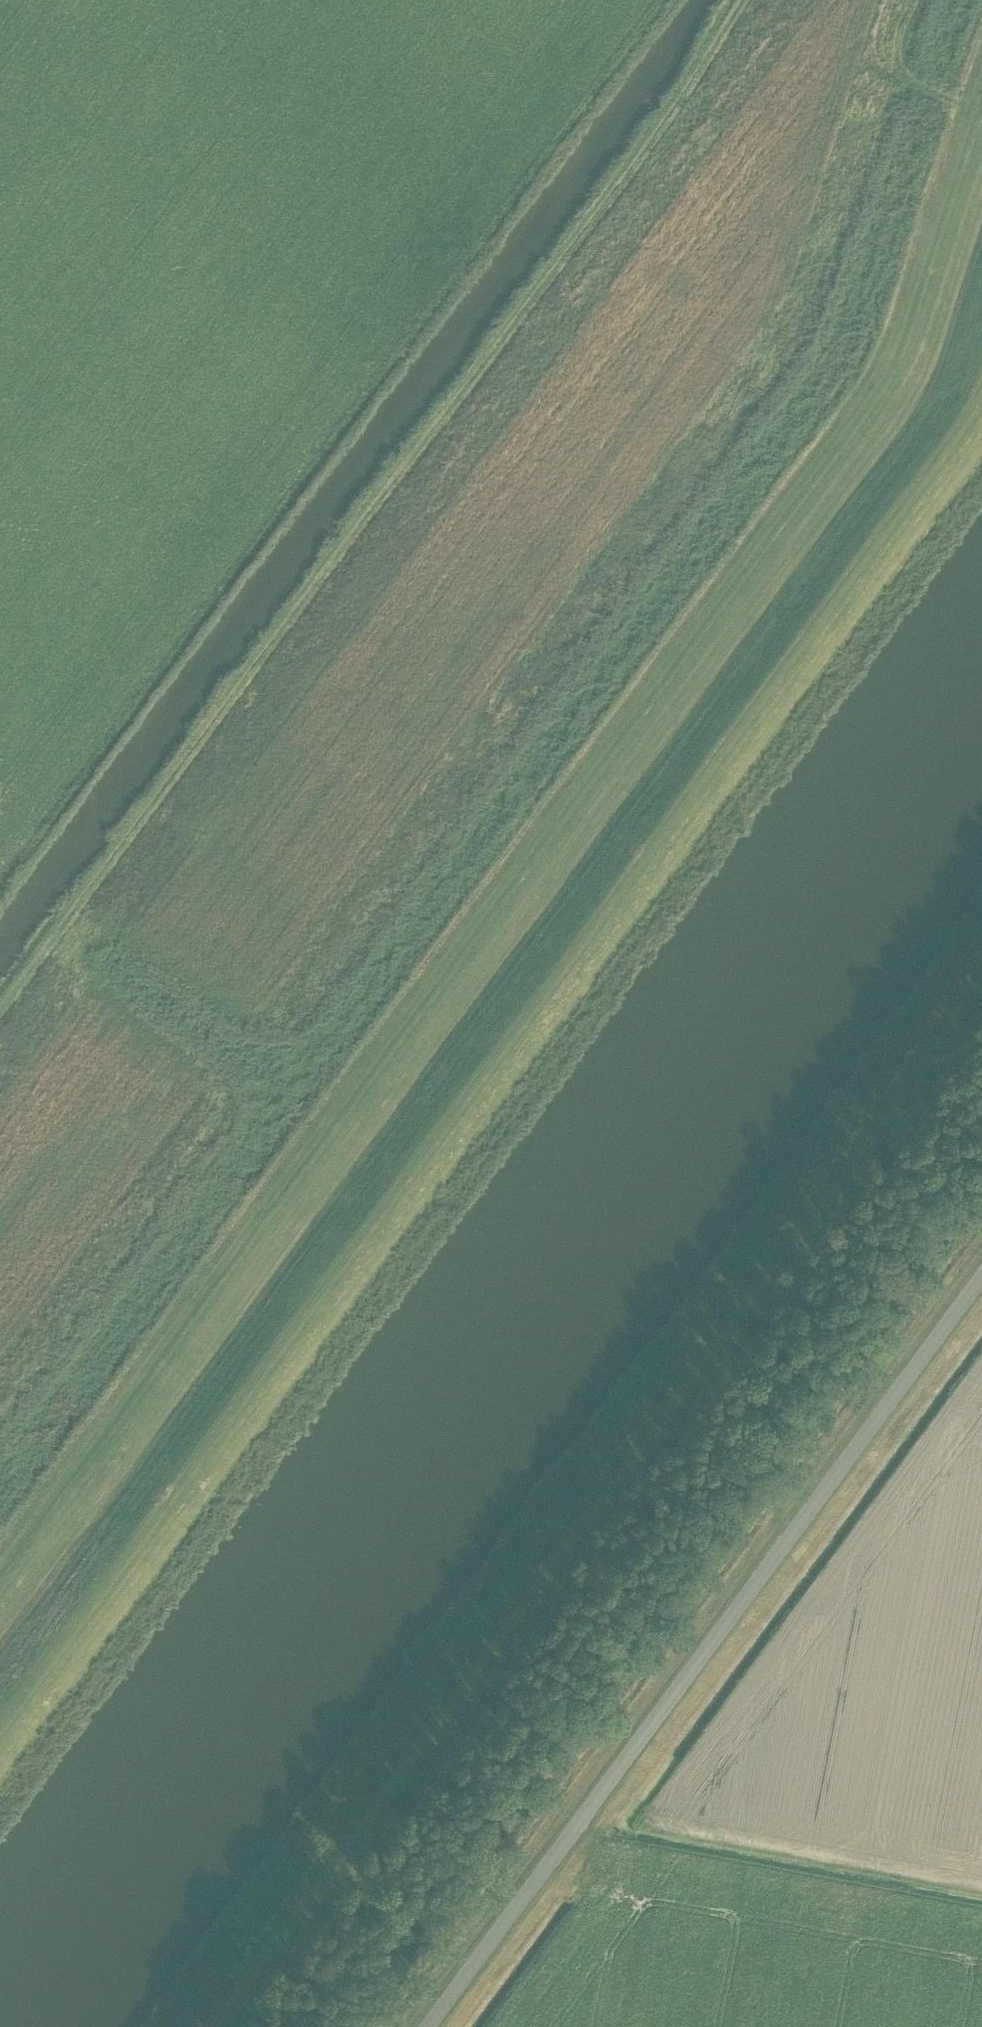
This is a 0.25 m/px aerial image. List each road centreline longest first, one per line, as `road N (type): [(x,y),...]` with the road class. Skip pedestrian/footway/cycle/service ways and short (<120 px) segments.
road 1 (unclassified): [(423,2026),(981,1274)]

